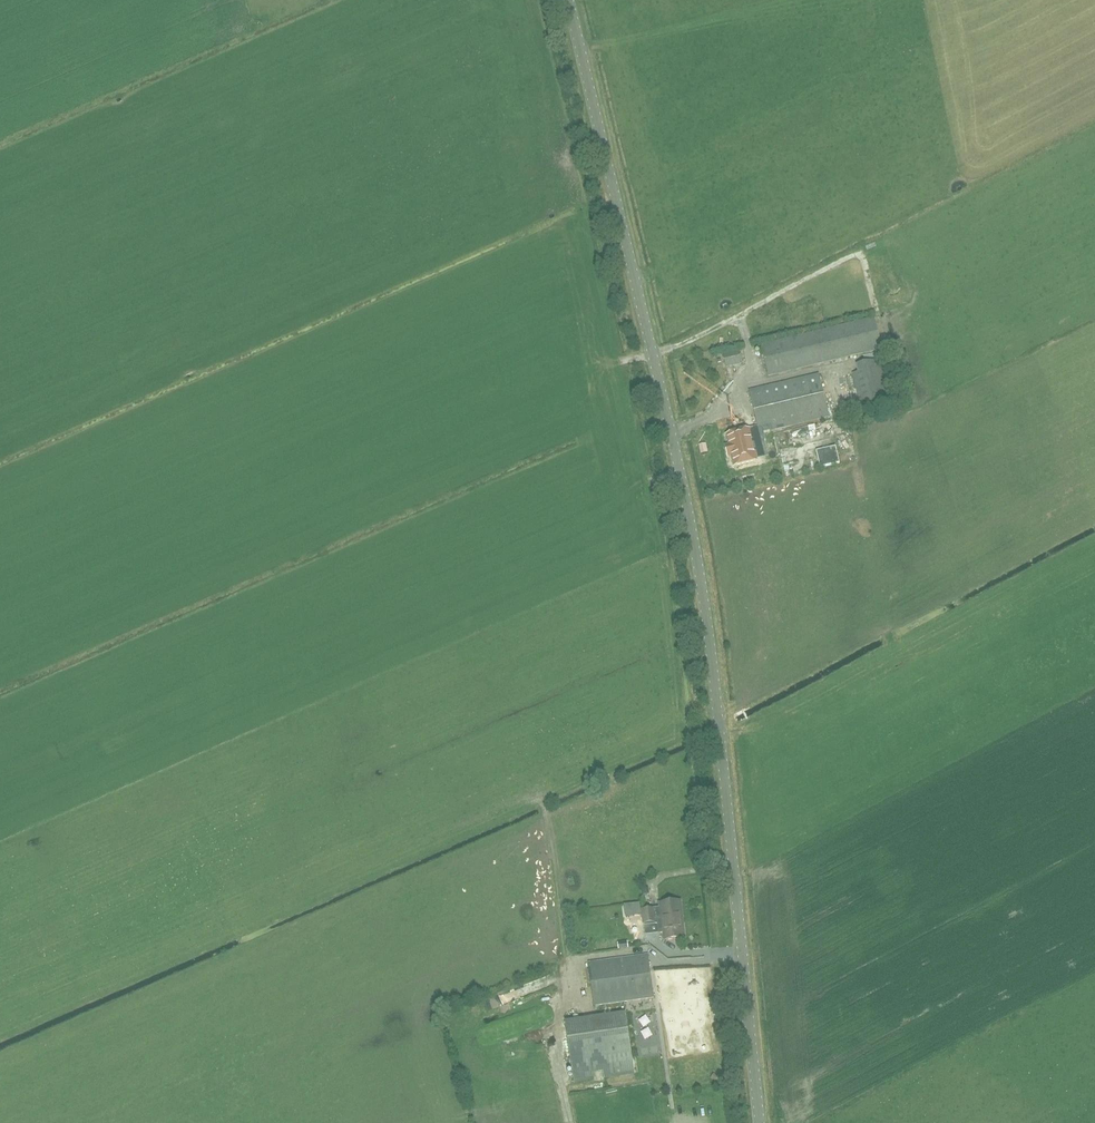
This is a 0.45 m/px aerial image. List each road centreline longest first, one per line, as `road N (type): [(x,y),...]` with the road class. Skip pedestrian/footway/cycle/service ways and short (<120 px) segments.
road 1 (unclassified): [(760,1122),(695,549),(569,0)]

